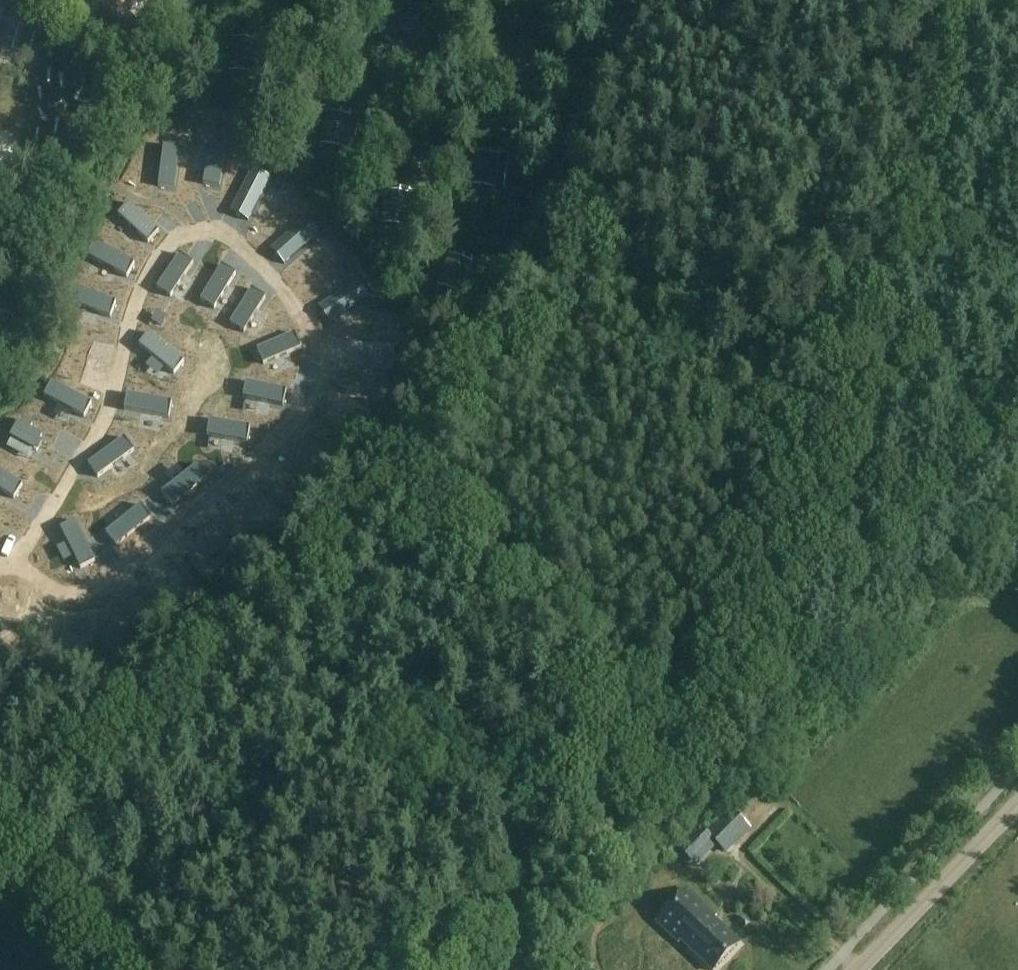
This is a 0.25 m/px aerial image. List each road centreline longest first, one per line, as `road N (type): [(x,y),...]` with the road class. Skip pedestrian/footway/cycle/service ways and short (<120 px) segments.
road 1 (unclassified): [(1017,805),(859,969)]

